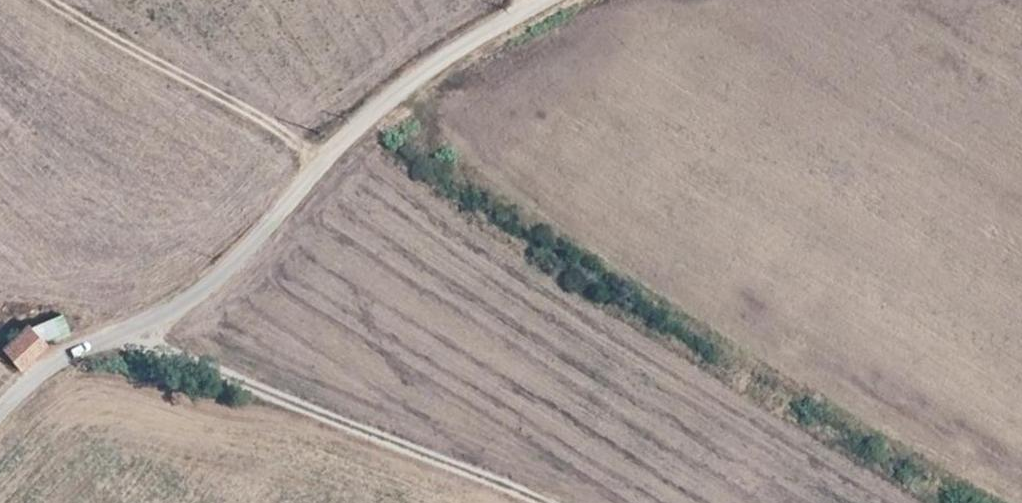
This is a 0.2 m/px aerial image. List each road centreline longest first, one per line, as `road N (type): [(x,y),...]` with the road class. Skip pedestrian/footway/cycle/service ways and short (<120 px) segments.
road 1 (unclassified): [(544,0),(444,59),(331,154),(189,299),(39,376),(0,414)]
road 2 (track): [(413,86),(707,313)]
road 3 (track): [(1021,493),(707,313)]
road 4 (track): [(665,0),(569,39),(445,111)]

